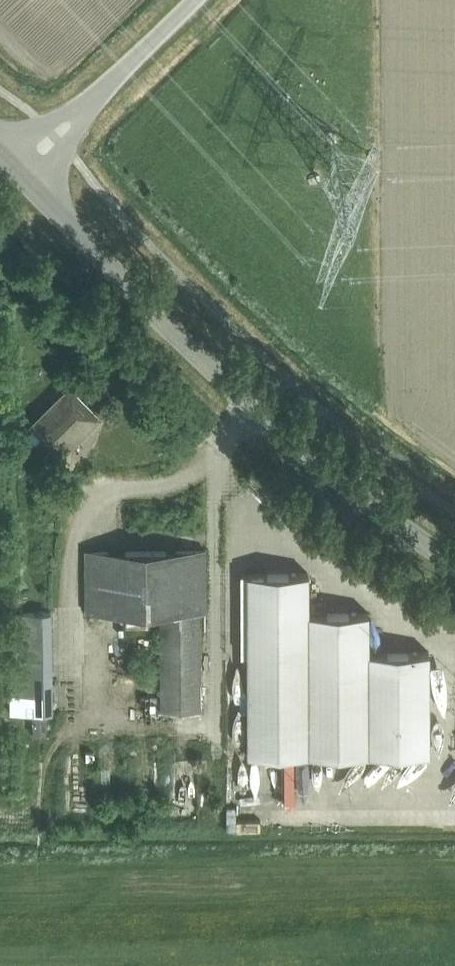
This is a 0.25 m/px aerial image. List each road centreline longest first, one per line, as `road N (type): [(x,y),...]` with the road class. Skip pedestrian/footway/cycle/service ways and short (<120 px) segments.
road 1 (unclassified): [(454,566),(275,429),(31,186)]
road 2 (unclassified): [(78,114),(196,0)]

